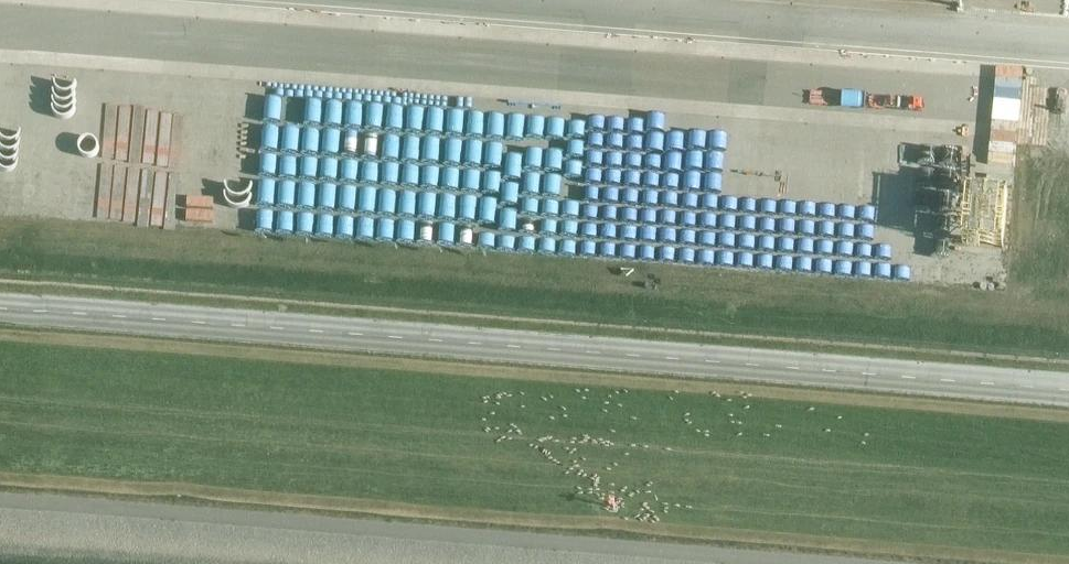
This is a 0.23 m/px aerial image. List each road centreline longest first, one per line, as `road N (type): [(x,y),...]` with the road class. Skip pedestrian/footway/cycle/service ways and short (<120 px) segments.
road 1 (tertiary): [(1068,391),(0,309)]
road 2 (track): [(750,563),(0,506)]

